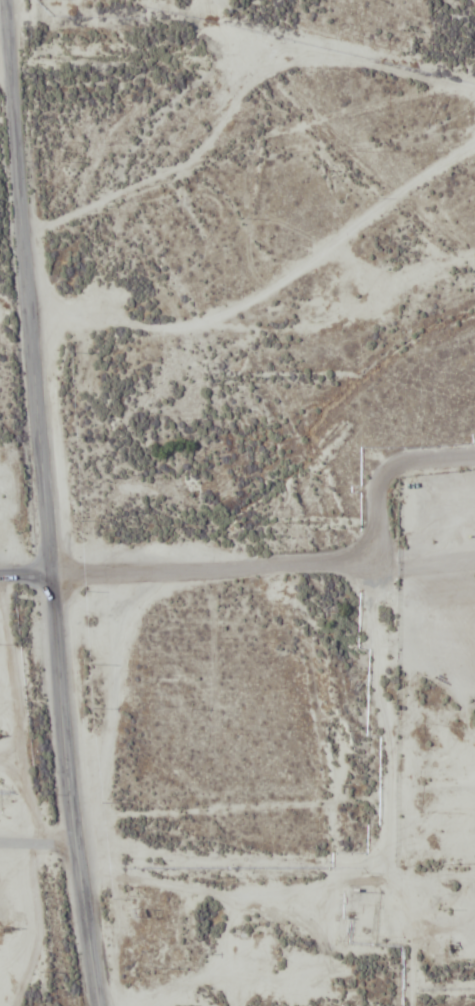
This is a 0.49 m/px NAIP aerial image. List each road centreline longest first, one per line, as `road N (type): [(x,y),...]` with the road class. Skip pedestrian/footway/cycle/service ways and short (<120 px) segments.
road 1 (residential): [(102,1005),(61,677),(8,0)]
road 2 (residential): [(32,335),(105,341),(209,323),(272,294),(474,156)]
road 3 (residential): [(474,901),(321,864),(0,845)]

